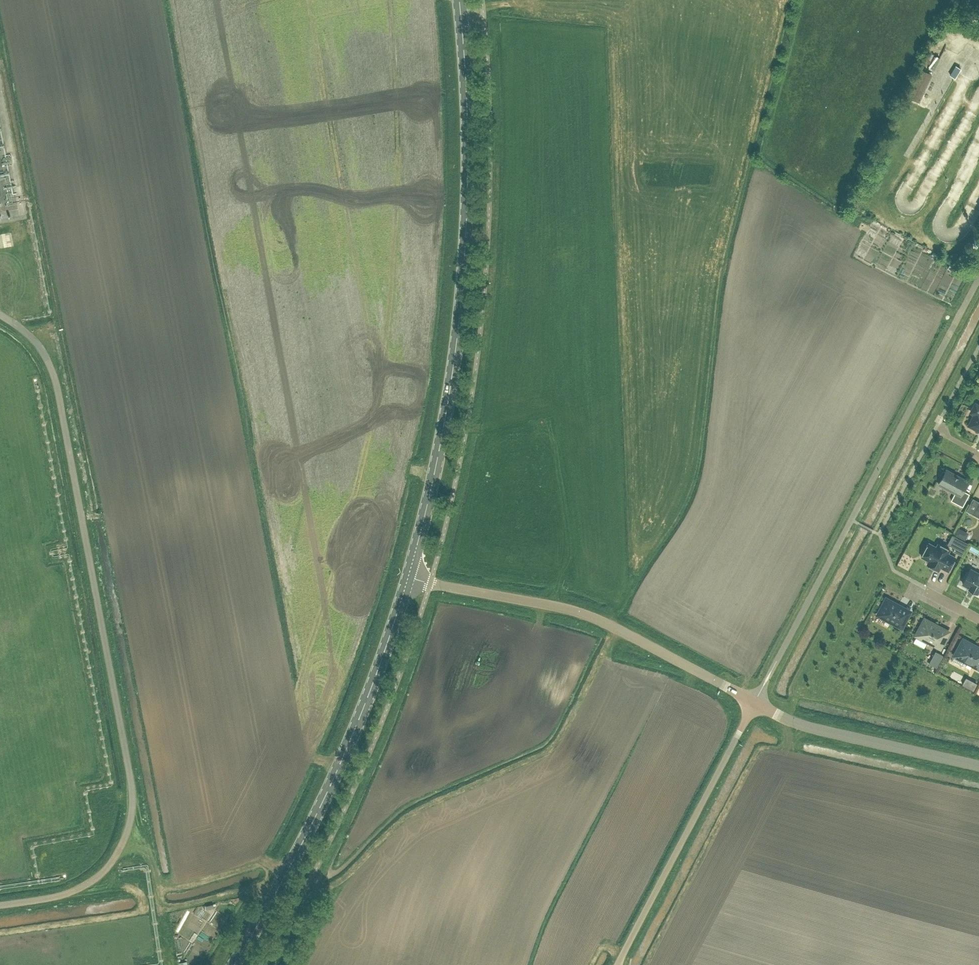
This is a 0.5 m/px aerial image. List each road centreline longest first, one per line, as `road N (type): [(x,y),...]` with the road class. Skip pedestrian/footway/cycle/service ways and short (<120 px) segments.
road 1 (secondary): [(407,577),(459,325),(467,117),(459,0)]
road 2 (secondary): [(233,964),(309,833),(359,722),(407,577)]
road 3 (unclassified): [(754,702),(590,616),(407,577)]
road 4 (unclassified): [(617,964),(754,702)]
road 5 (residential): [(754,702),(803,725),(978,765)]

